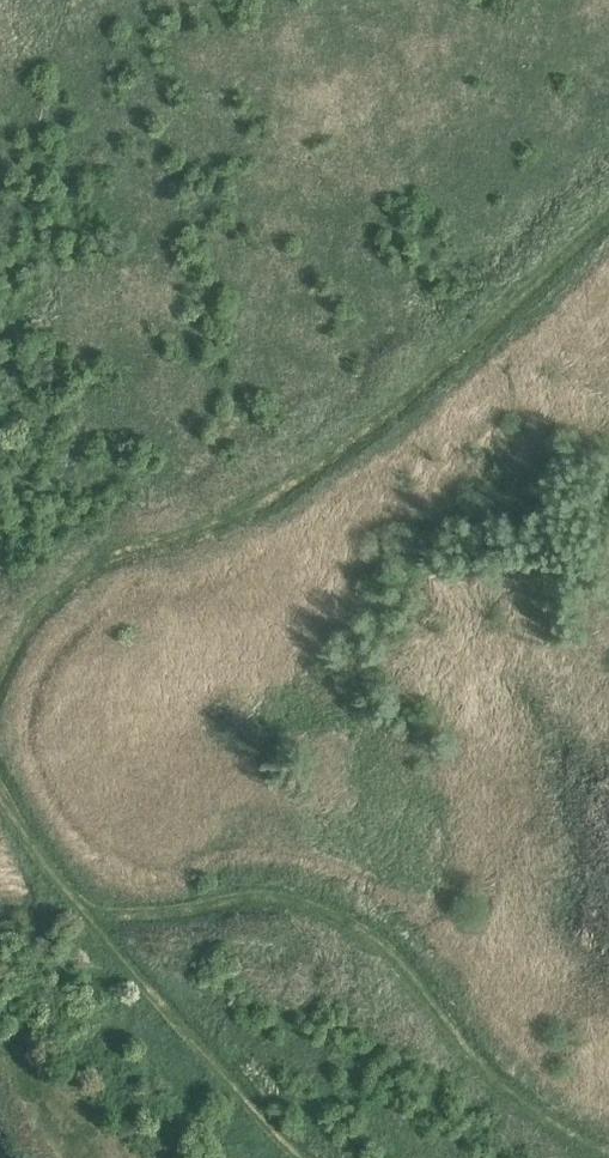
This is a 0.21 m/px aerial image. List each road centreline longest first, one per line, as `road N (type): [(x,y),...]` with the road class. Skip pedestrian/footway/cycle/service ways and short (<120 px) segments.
road 1 (track): [(312,1157),(105,940),(0,794)]

